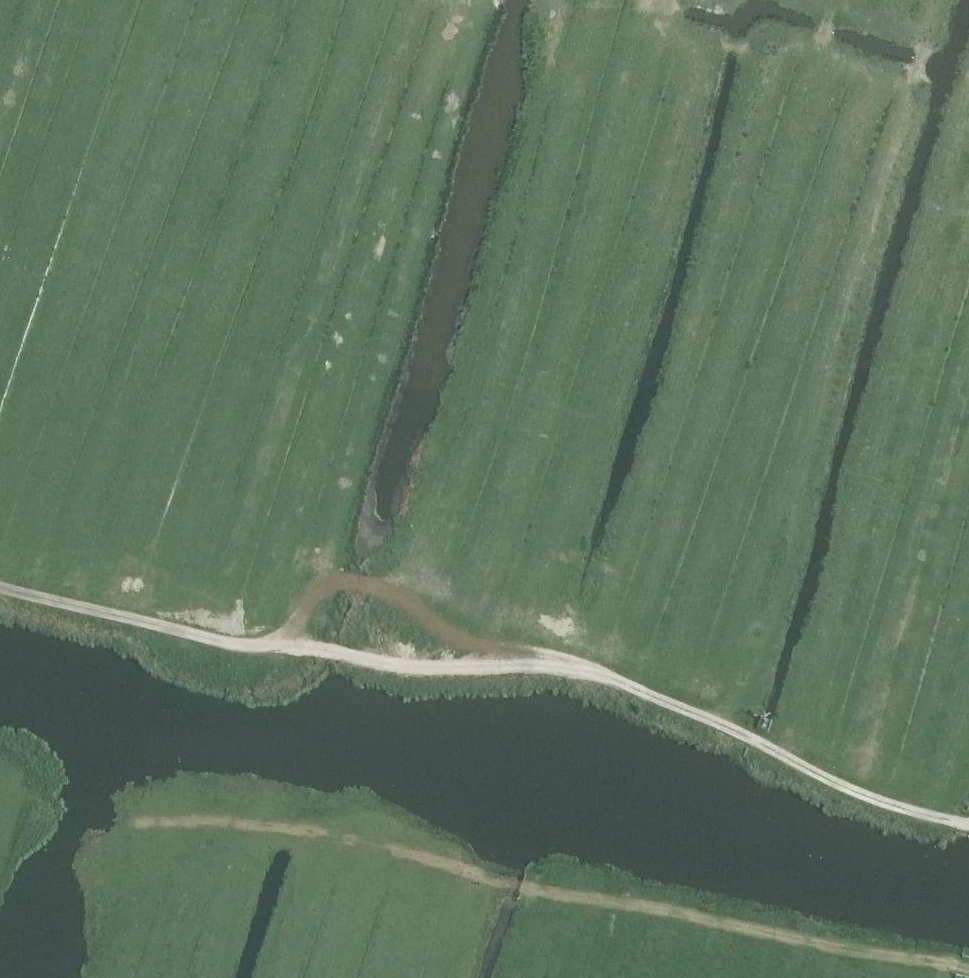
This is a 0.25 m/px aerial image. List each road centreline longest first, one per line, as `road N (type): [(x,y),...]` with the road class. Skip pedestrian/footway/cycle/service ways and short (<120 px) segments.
road 1 (track): [(968,825),(799,767),(732,727),(665,706),(557,653),(460,639),(392,591),(320,588),(268,649),(0,585)]
road 2 (track): [(490,880),(968,969)]

